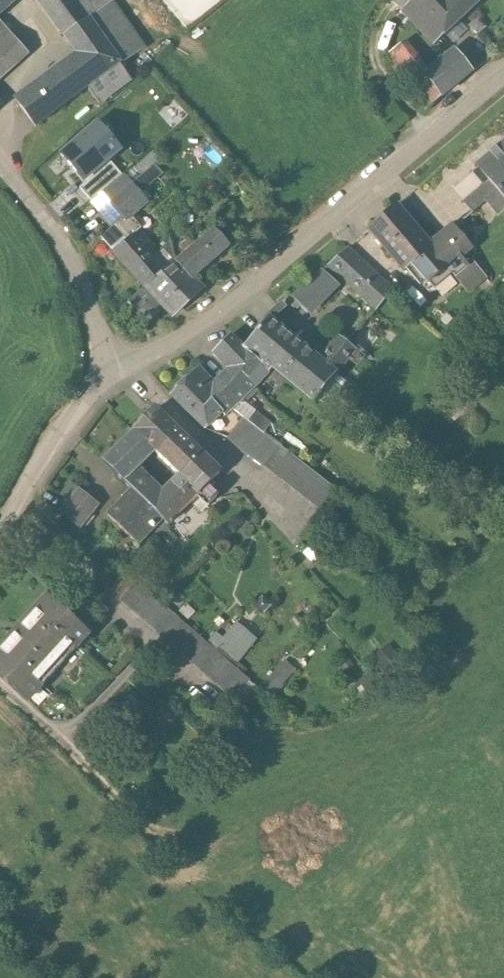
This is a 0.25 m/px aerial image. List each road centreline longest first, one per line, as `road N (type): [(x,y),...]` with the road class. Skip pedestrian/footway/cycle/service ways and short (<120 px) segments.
road 1 (residential): [(105,380),(230,305),(503,76)]
road 2 (residential): [(0,165),(71,256),(104,349),(105,380)]
road 3 (residential): [(0,543),(78,410),(105,380)]

